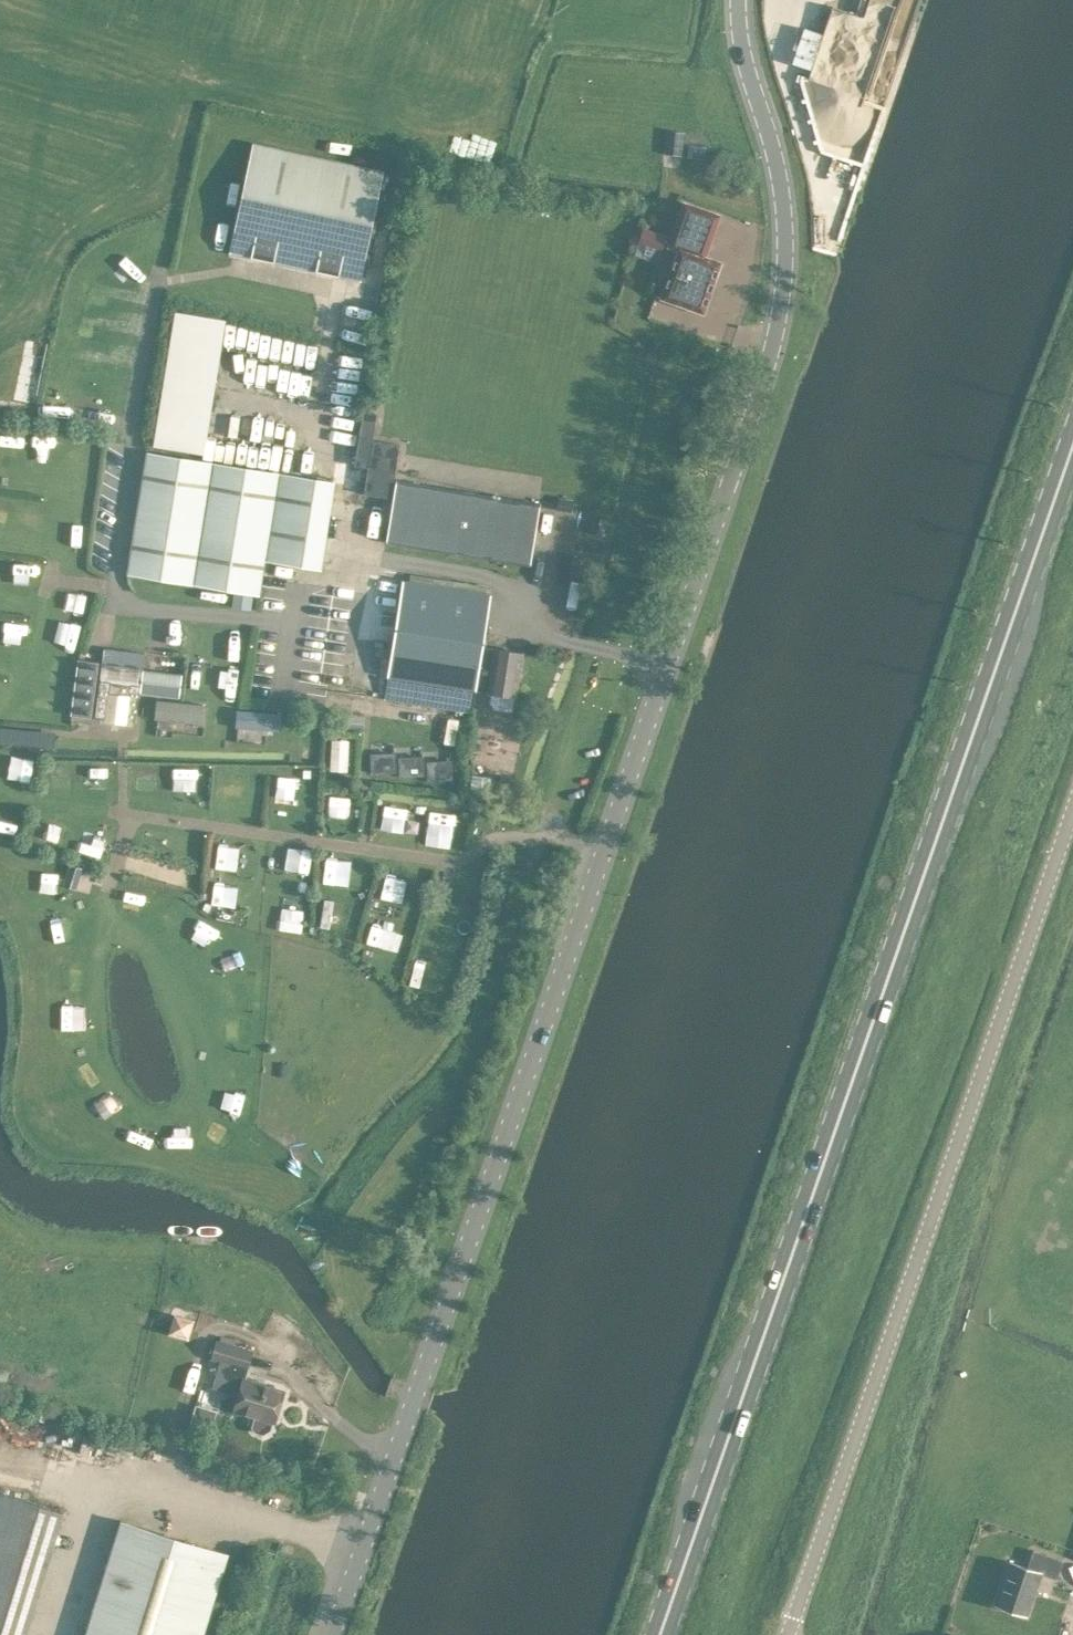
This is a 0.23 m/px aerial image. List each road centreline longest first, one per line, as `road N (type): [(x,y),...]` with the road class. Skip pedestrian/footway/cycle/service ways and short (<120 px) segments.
road 1 (tertiary): [(330,1634),(772,342),(783,285),(782,202),(744,59),(738,0)]
road 2 (primary): [(658,1634),(1072,440)]
road 3 (unclassified): [(788,1634),(1072,801)]

